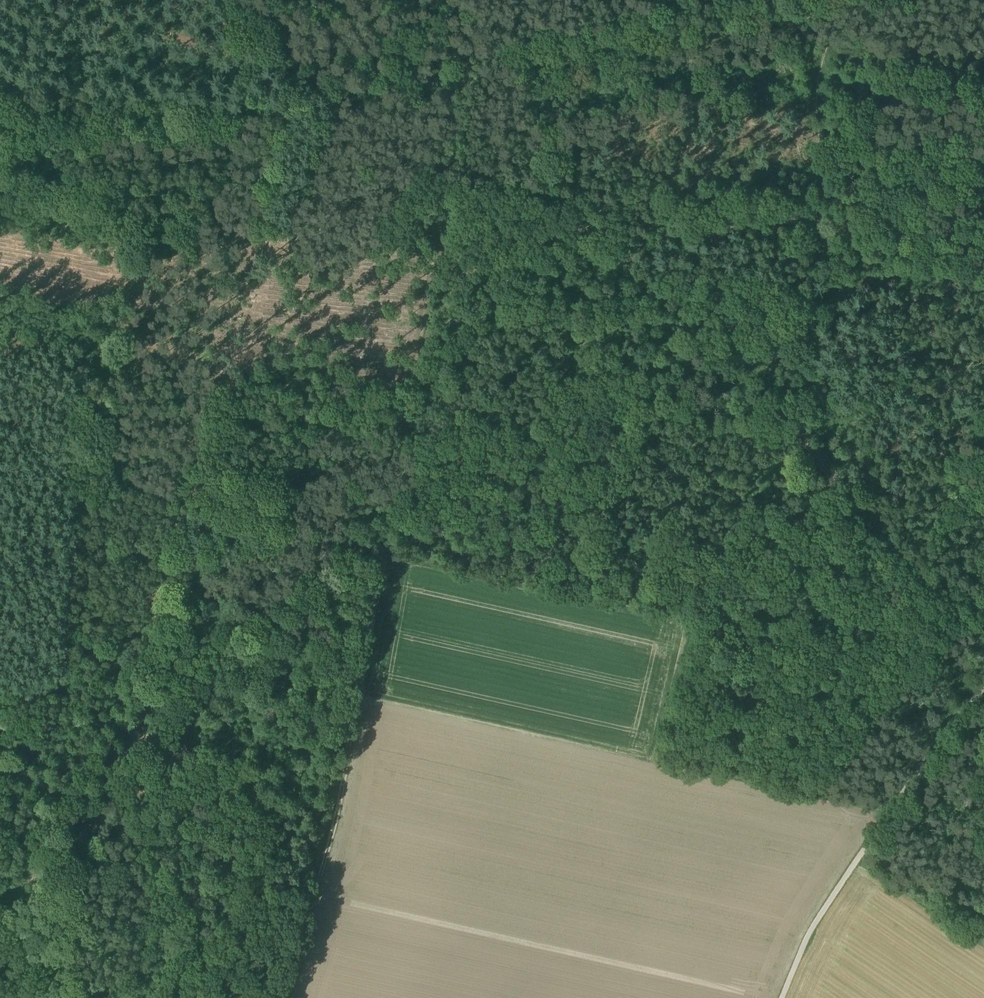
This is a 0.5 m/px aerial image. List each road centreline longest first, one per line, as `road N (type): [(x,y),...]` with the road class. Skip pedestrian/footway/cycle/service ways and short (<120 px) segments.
road 1 (track): [(281,997),(332,837),(474,0)]
road 2 (track): [(983,689),(809,932),(781,997)]

